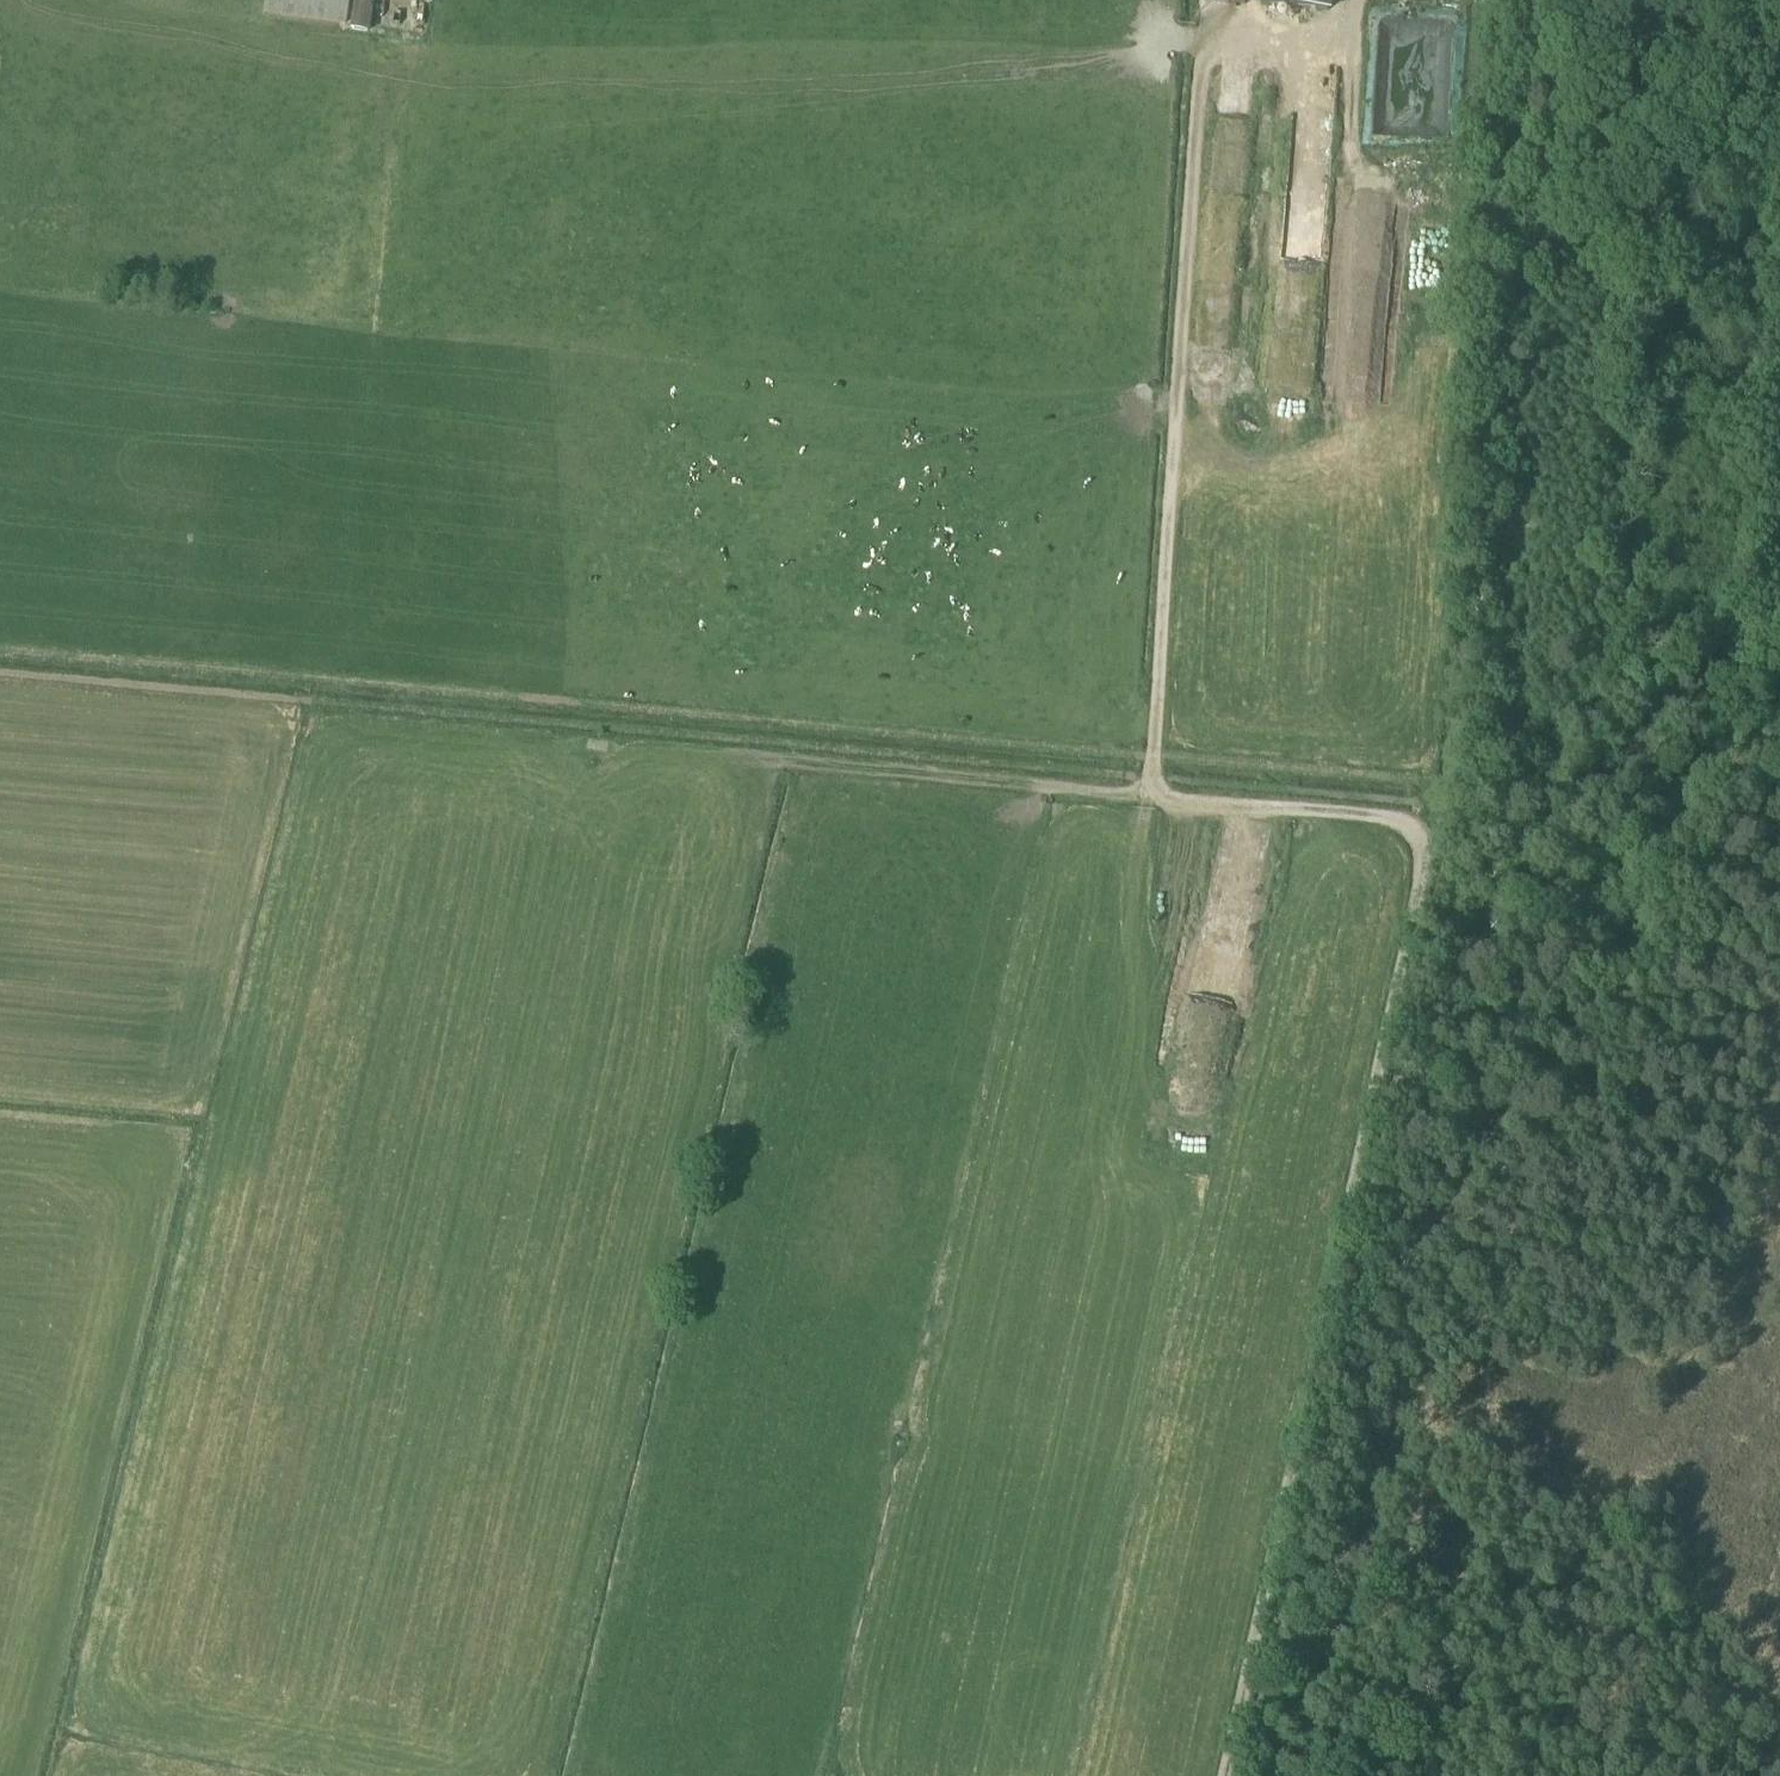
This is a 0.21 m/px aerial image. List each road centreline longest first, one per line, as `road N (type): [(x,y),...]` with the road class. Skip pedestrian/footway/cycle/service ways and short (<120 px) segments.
road 1 (track): [(1149,788),(1195,803),(1393,821),(1413,834),(1417,873),(1222,1775)]
road 2 (track): [(771,761),(1112,796),(1149,788),(1204,0)]

